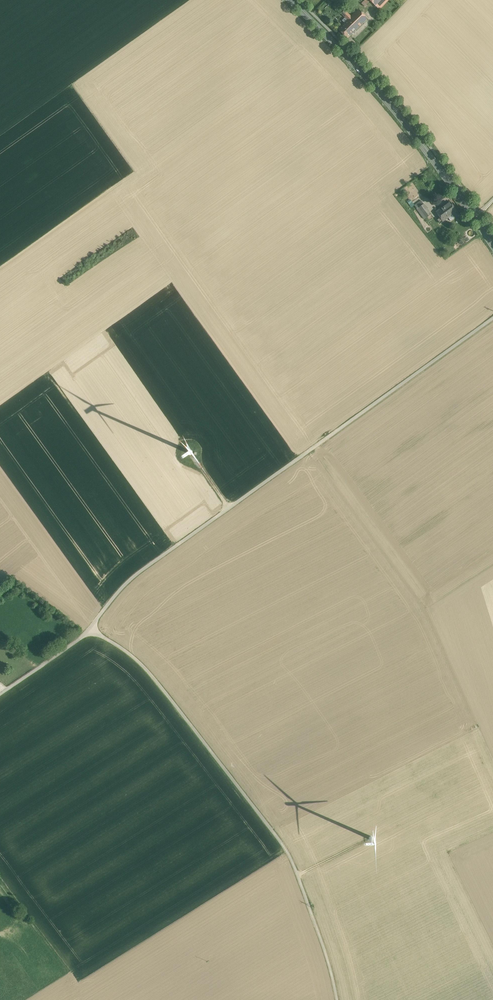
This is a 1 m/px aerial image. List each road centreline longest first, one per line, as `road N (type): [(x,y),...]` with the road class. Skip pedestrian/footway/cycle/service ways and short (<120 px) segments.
road 1 (unclassified): [(91,628),(137,573),(492,319)]
road 2 (unclassified): [(339,999),(289,851),(151,672),(91,628)]
road 3 (secondary): [(492,240),(377,86),(291,0)]

